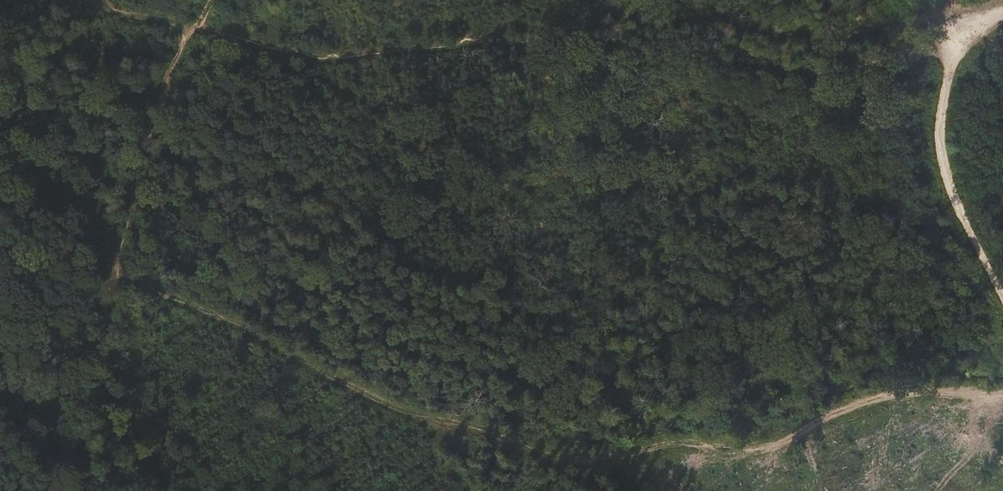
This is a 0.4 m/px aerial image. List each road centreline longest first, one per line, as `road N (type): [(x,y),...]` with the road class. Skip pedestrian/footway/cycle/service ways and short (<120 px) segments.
road 1 (track): [(114,268),(222,315),(259,343),(418,422),(573,461),(646,465),(751,453),(884,393),(1002,384)]
road 2 (track): [(215,0),(197,23),(316,63),(411,59),(531,39),(767,72),(946,50)]
road 3 (track): [(158,490),(119,405),(103,333),(167,86),(197,23)]
road 4 (track): [(1002,301),(939,170),(937,95),(946,50)]
road 5 (track): [(114,268),(76,252),(0,112)]

